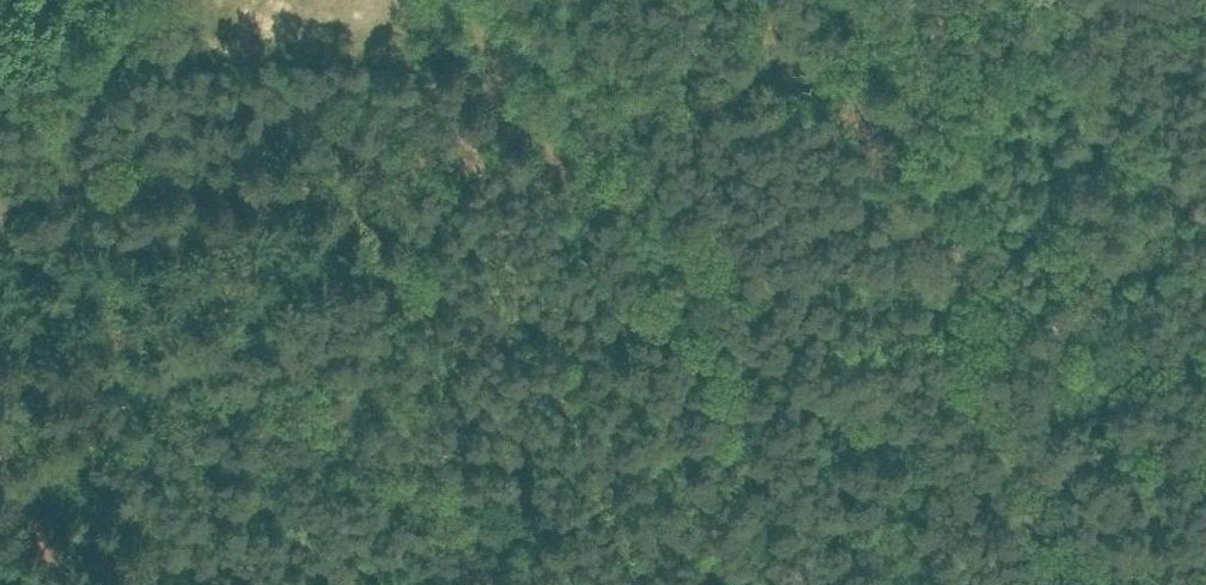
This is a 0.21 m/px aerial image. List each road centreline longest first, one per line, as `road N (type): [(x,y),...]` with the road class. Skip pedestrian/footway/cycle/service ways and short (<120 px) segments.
road 1 (track): [(0,153),(67,163),(360,166),(527,110),(745,60),(813,71),(851,120),(1109,13),(1205,4)]
road 2 (track): [(118,584),(0,354)]

